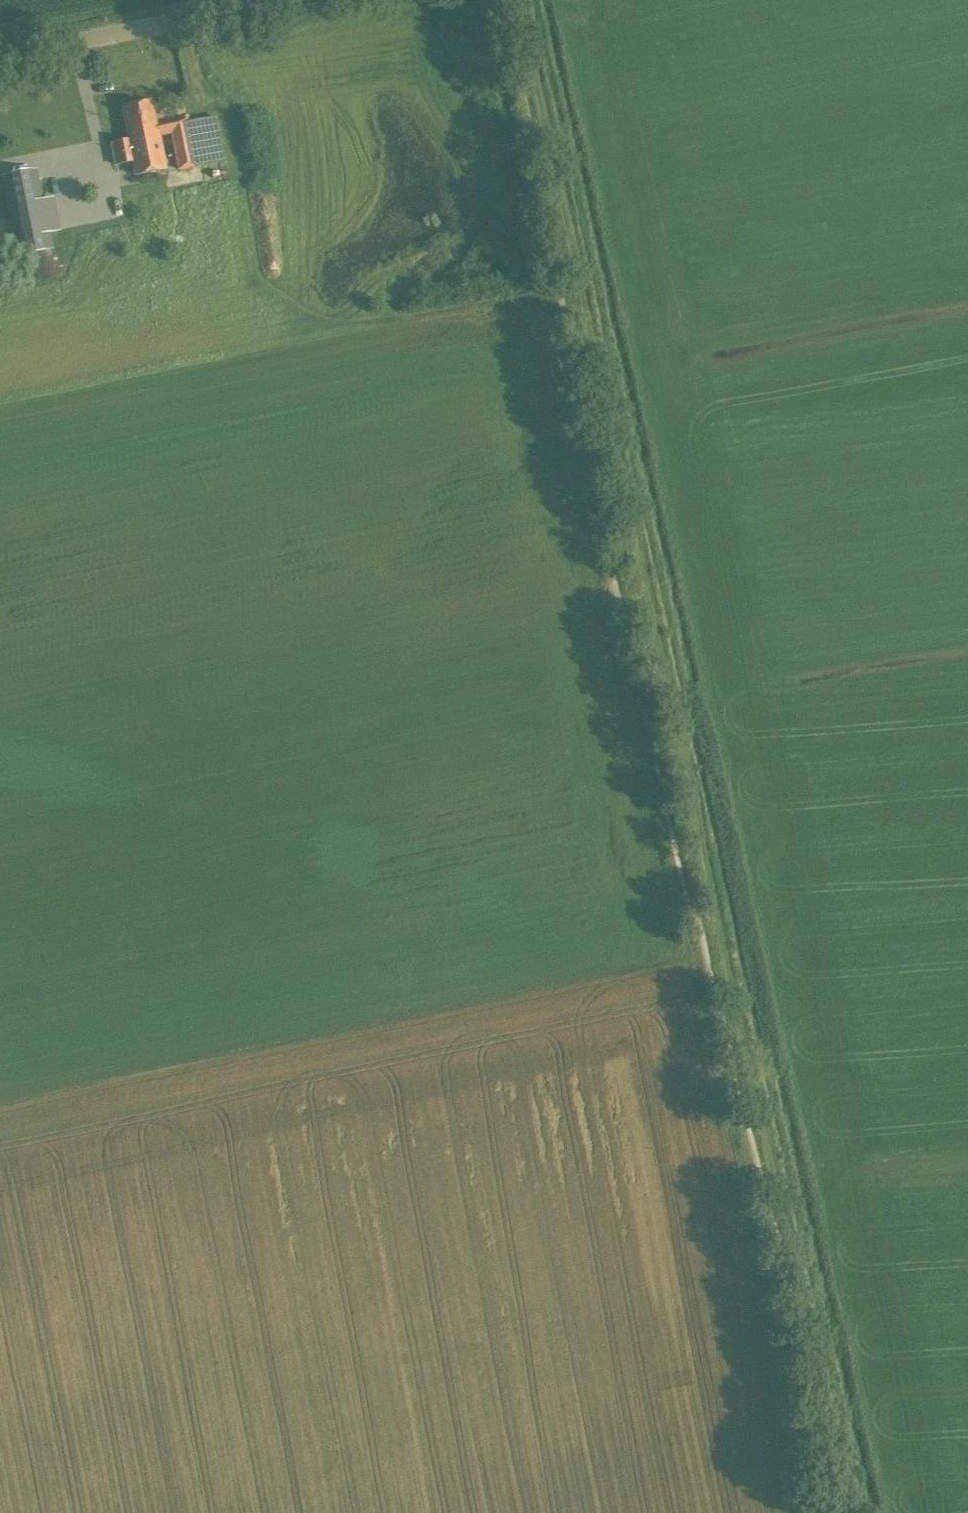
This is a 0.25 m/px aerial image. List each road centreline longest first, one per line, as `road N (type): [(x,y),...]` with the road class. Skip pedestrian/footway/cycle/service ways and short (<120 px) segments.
road 1 (unclassified): [(0,55),(275,0)]

